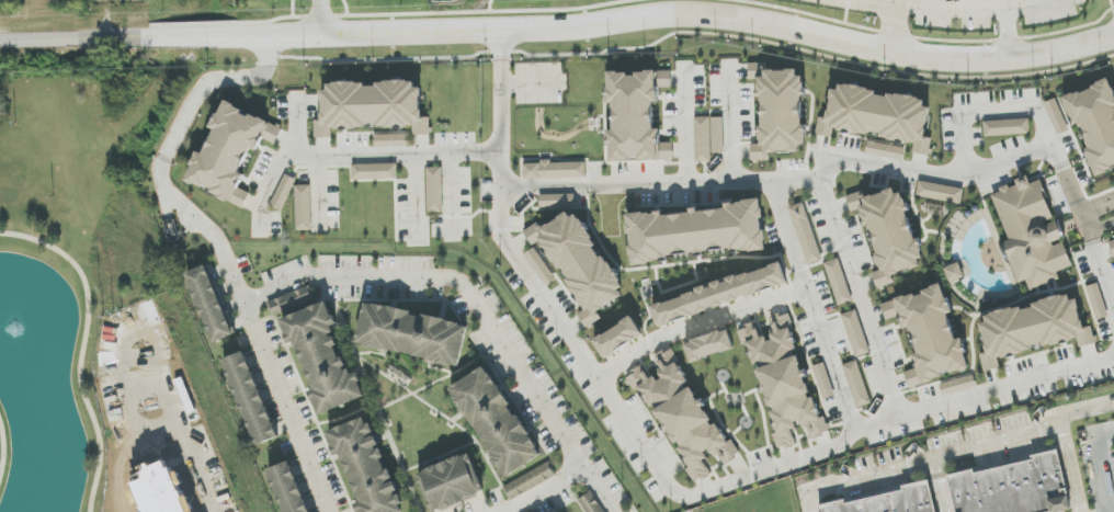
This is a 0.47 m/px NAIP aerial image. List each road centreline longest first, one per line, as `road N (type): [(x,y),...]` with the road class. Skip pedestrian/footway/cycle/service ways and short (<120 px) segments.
road 1 (residential): [(321,35),(600,25),(691,11),(951,57),(1070,46)]
road 2 (residential): [(0,42),(208,36)]

